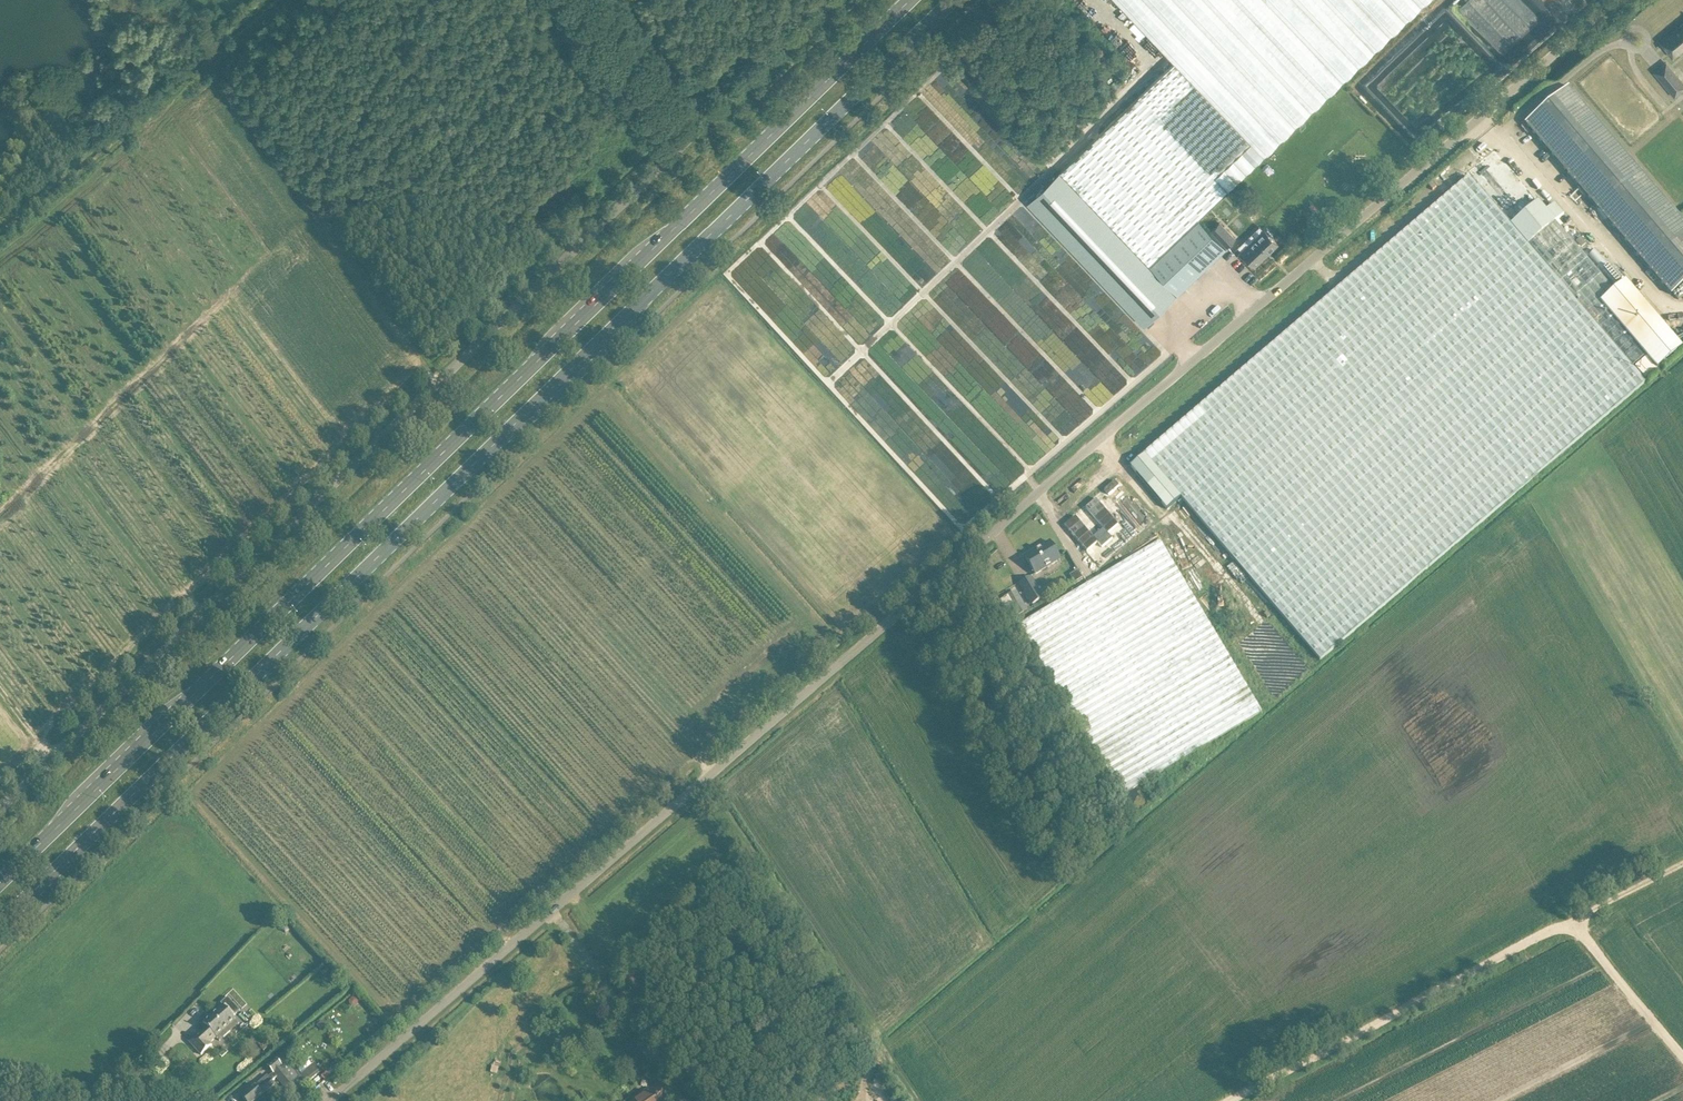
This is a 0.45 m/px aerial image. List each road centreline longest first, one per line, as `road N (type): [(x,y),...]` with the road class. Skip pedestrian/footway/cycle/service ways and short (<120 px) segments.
road 1 (unclassified): [(330,1100),(1614,0)]
road 2 (primary): [(0,928),(959,0)]
road 3 (primary): [(911,0),(0,882)]
road 4 (unclassified): [(0,809),(686,140)]
road 5 (track): [(702,782),(917,1100)]
road 6 (unclassified): [(1230,1100),(1570,927)]
road 7 (unclassified): [(686,140),(831,0)]
road 8 (unclassified): [(686,140),(586,0)]
road 9 (unclassified): [(1682,1057),(1570,927)]
road 10 (track): [(1570,927),(1682,863)]

